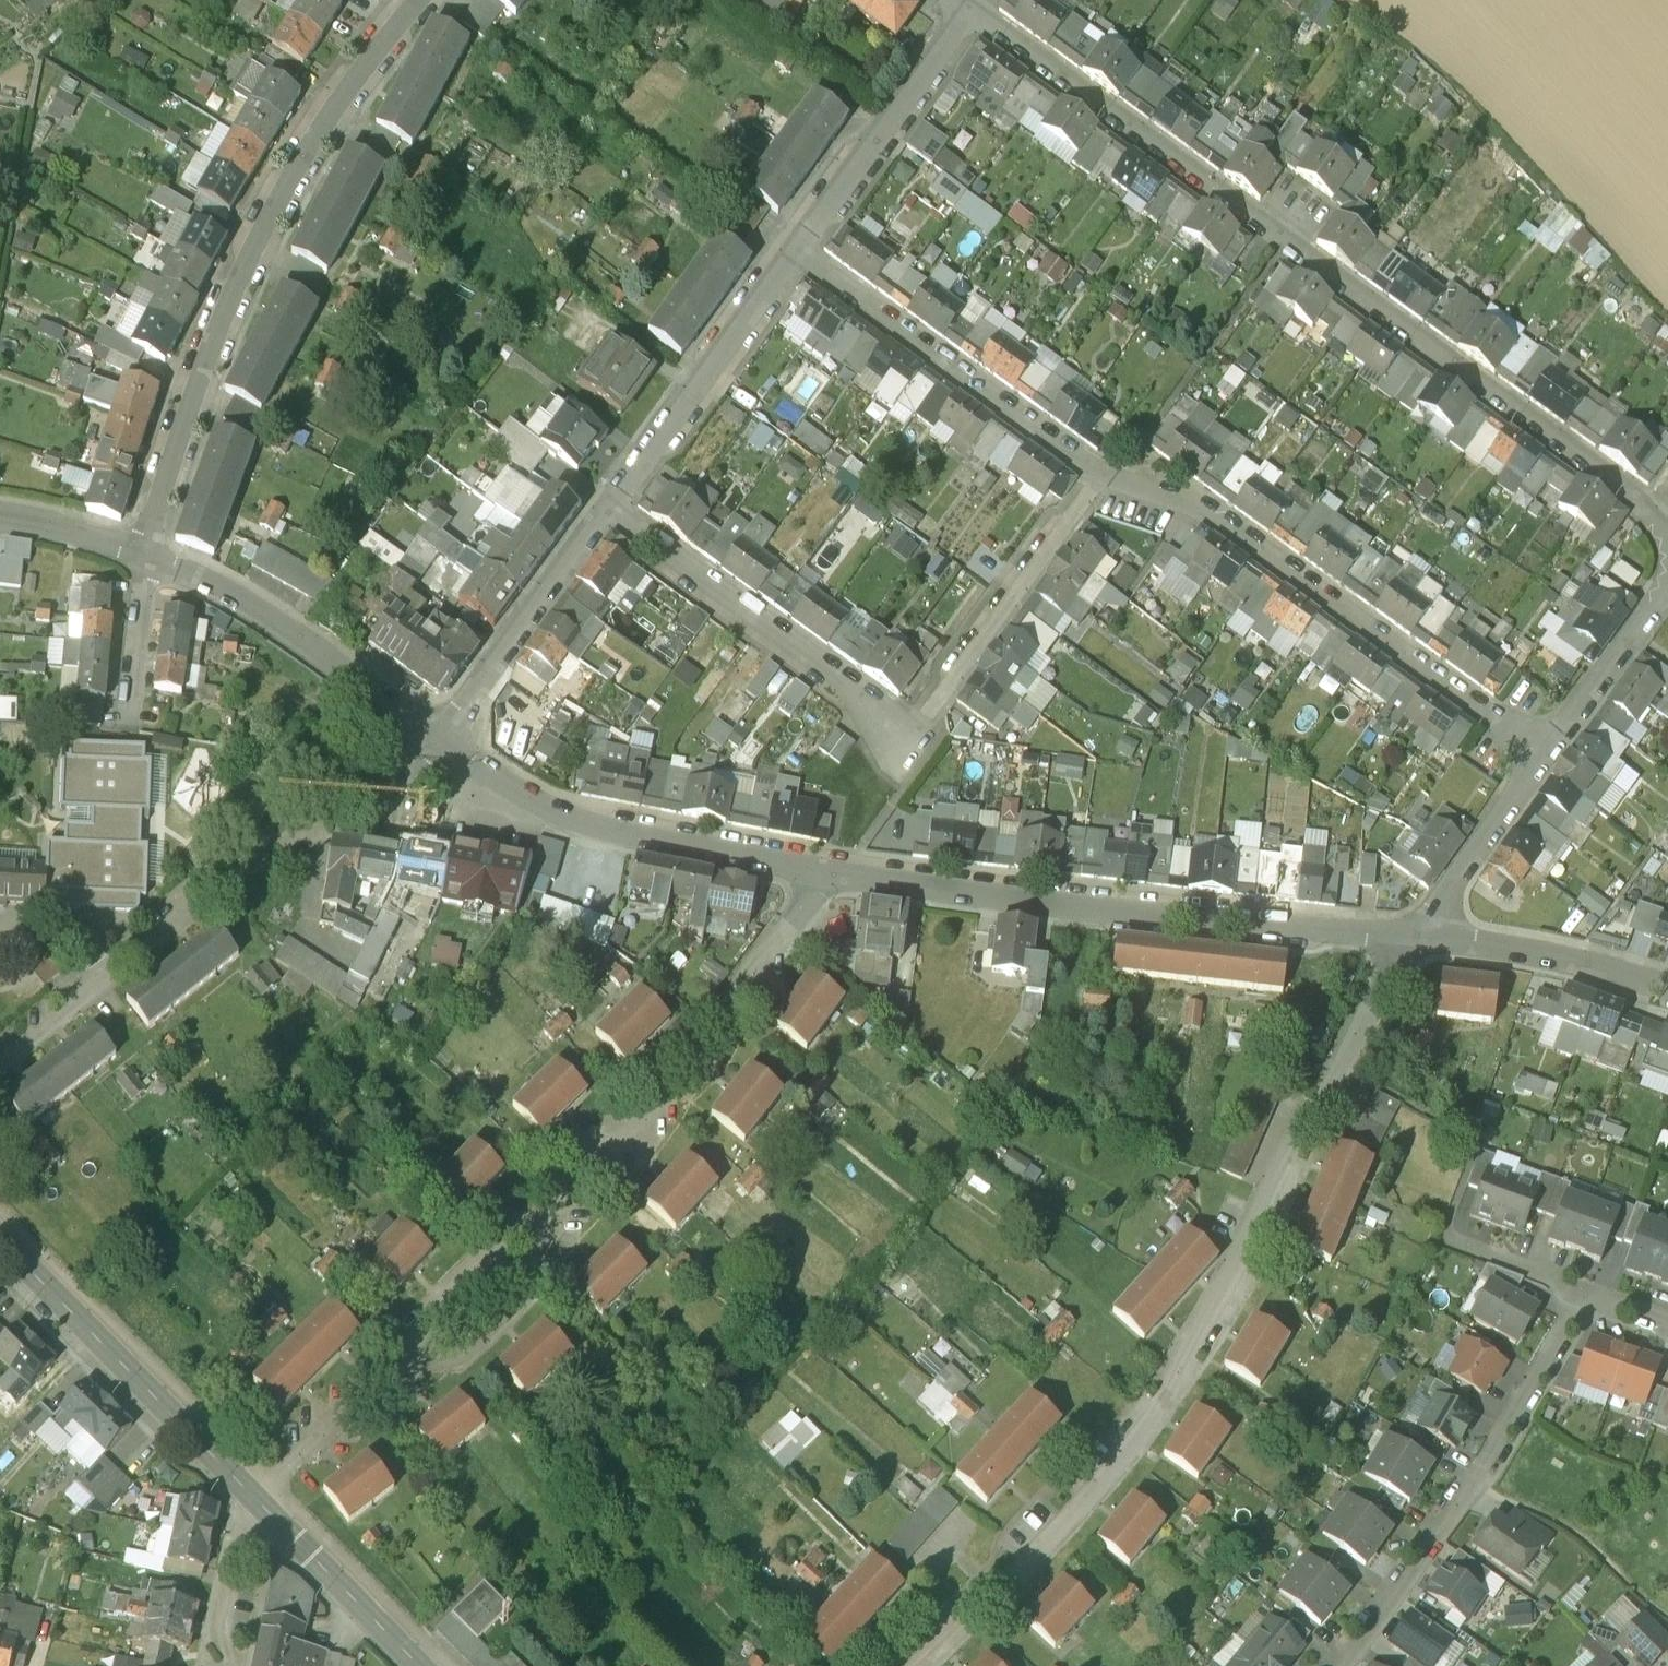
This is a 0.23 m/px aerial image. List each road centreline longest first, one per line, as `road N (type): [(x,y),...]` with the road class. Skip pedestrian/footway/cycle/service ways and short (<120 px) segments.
road 1 (residential): [(907,1665),(1009,1572),(1179,1370),(1231,1287),(1337,1063),(1420,937)]
road 2 (residential): [(1667,535),(1598,465),(979,9)]
road 3 (residential): [(819,872),(796,920),(608,1152),(319,1441),(253,1496)]
road 4 (residential): [(607,505),(862,700),(897,747),(1100,471)]
road 5 (residential): [(143,555),(193,393),(253,250),(327,119),(418,0)]
road 6 (residential): [(819,872),(1116,911),(1420,937)]
road 7 (residential): [(0,1061),(222,874),(419,762),(446,737)]
road 8 (residential): [(1334,1665),(1491,1460),(1580,1294),(1667,1325)]
road 9 (residential): [(1100,471),(1208,510),(1547,750)]
road 10 (residential): [(446,737),(558,814),(819,872)]
road 11 (residential): [(797,252),(1100,471)]
road 12 (residential): [(253,1496),(0,1239)]
road 13 (residential): [(151,557),(272,618),(446,737)]
road 14 (residential): [(607,505),(797,252)]
road 15 (residential): [(797,252),(979,9)]
road 16 (residential): [(446,737),(607,505)]
road 17 (residential): [(1420,937),(1555,955),(1667,986)]
road 18 (residential): [(1420,937),(1547,750)]
road 19 (residential): [(418,1665),(265,1509)]
road 20 (residential): [(1547,750),(1667,583)]
road 21 (residential): [(234,1665),(216,1636),(237,1539),(265,1509)]
road 22 (residential): [(151,557),(139,589),(125,727)]
road 23 (residential): [(0,520),(143,555)]

